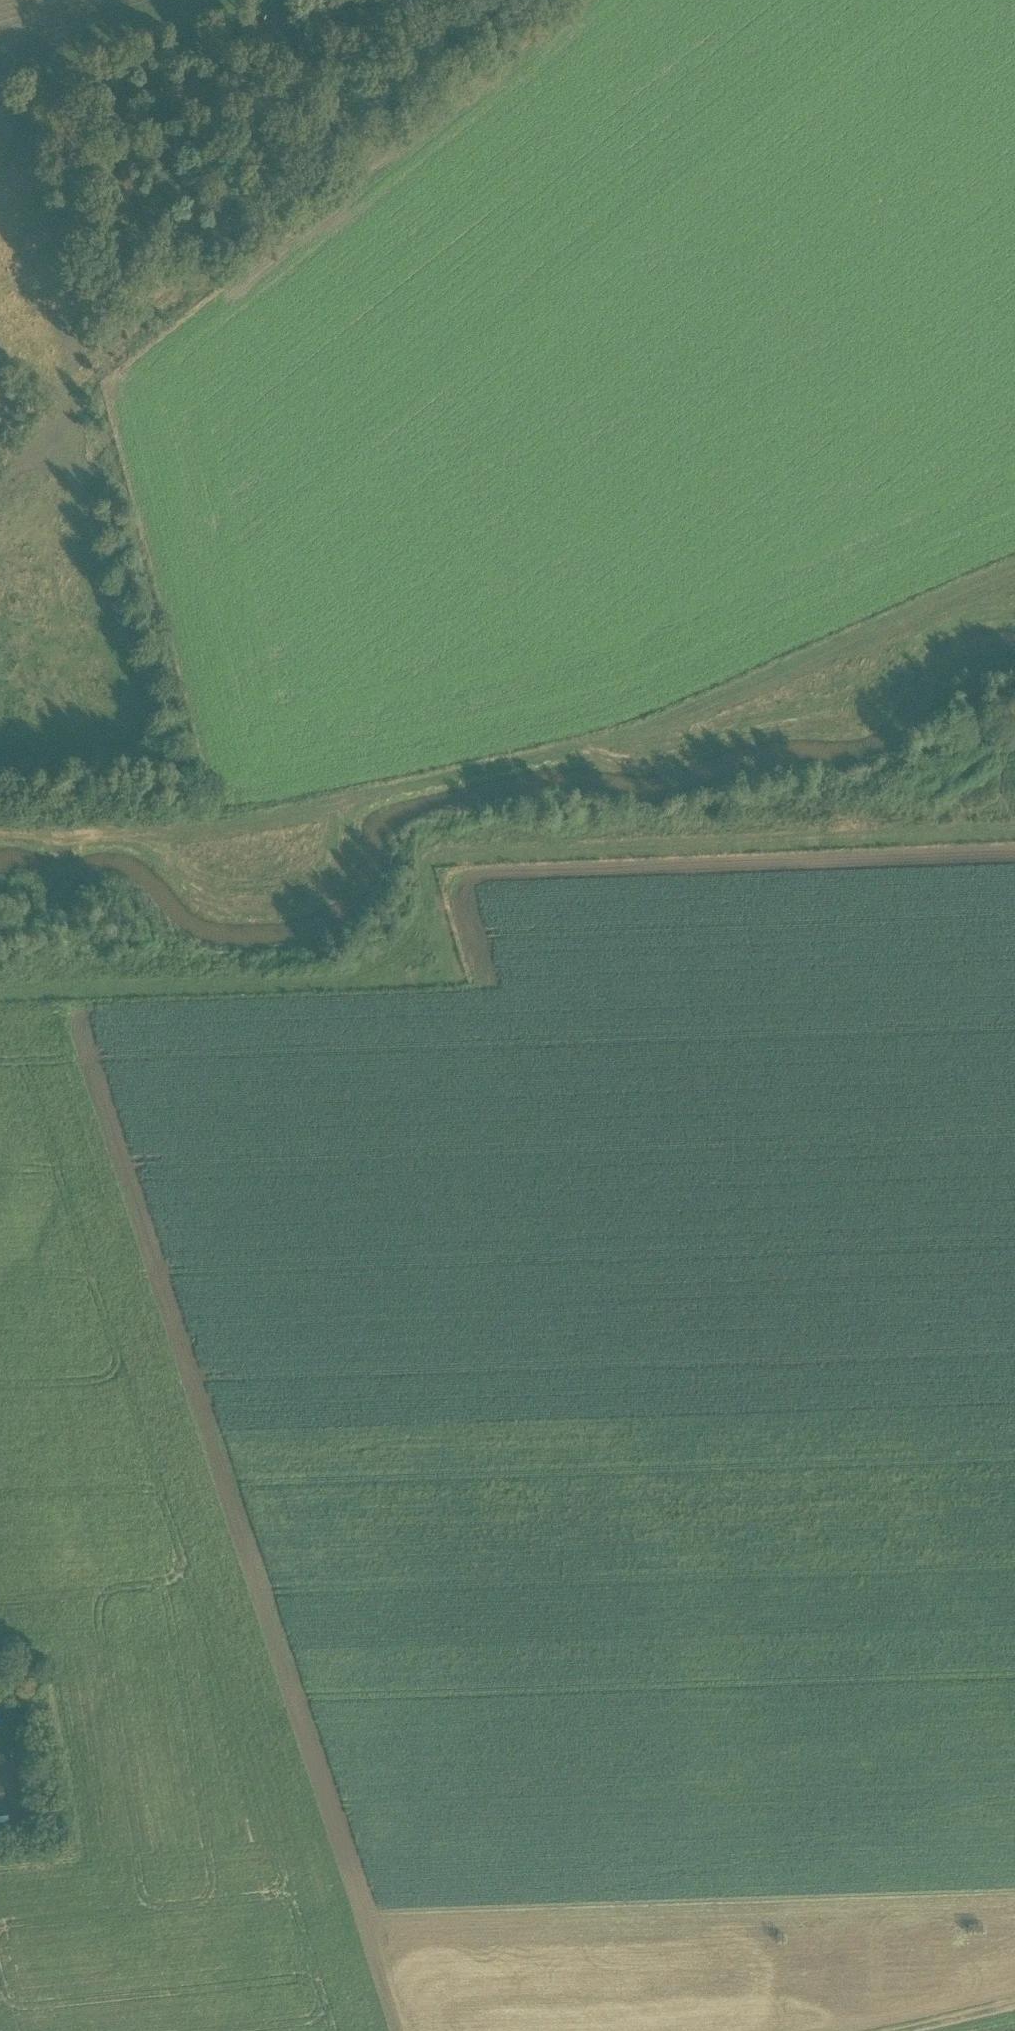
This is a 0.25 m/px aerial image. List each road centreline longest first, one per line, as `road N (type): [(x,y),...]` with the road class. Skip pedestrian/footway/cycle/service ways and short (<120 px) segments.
road 1 (track): [(0,111),(349,0)]

